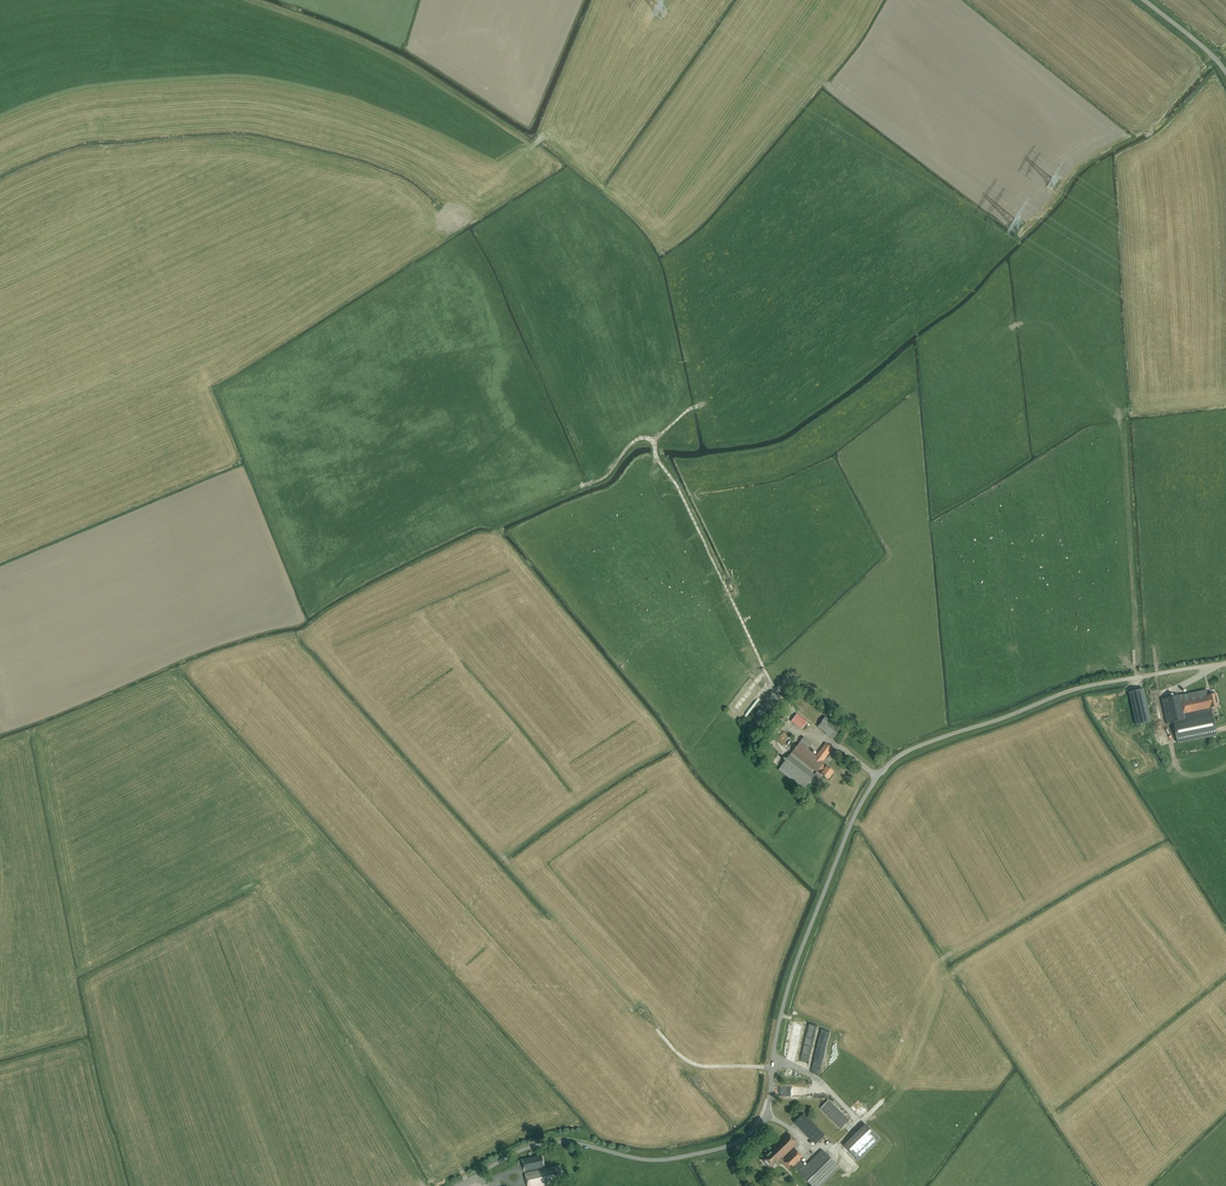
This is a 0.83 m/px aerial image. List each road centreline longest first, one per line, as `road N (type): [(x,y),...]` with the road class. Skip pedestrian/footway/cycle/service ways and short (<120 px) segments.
road 1 (unclassified): [(458,1185),(540,1144),(654,1160),(732,1144),(751,1132),(767,1109),(778,1024),(804,942),(855,815),(888,764),(1078,688),(1225,662)]

